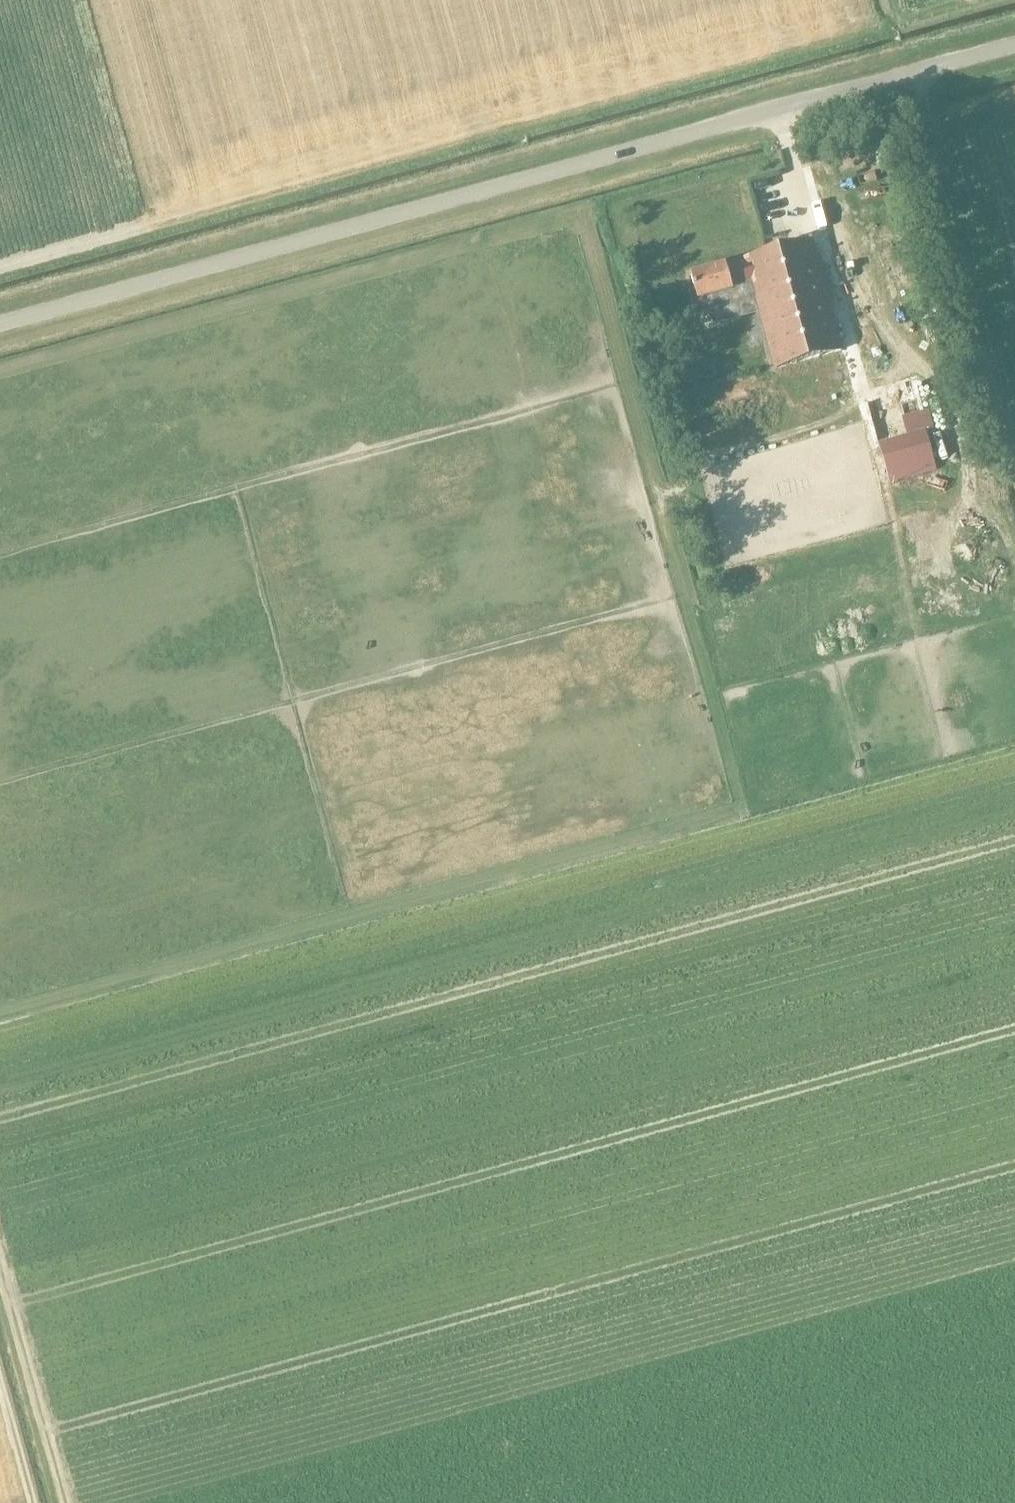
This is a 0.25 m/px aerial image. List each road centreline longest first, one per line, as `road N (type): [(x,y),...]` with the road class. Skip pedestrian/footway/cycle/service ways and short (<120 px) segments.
road 1 (unclassified): [(0,324),(1014,45)]

